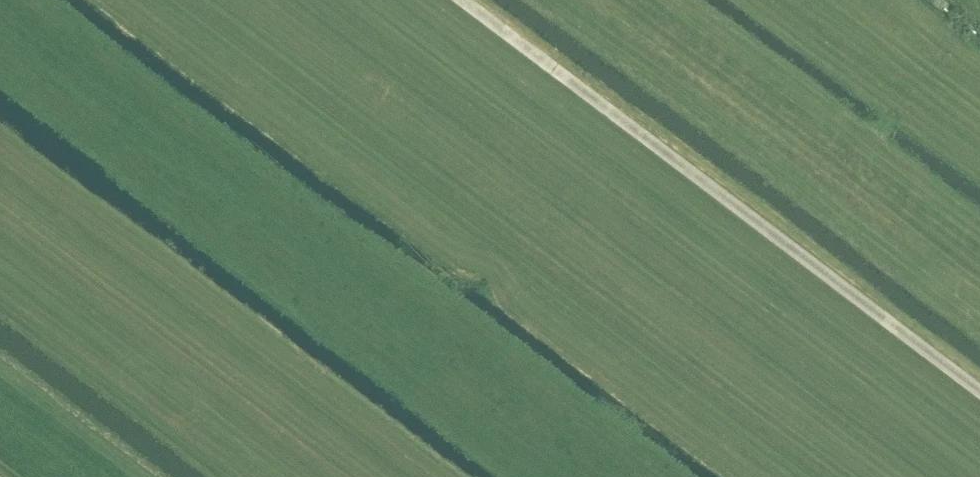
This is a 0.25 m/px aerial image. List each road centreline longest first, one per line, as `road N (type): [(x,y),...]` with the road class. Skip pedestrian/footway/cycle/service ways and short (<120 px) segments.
road 1 (track): [(450,0),(979,399)]

